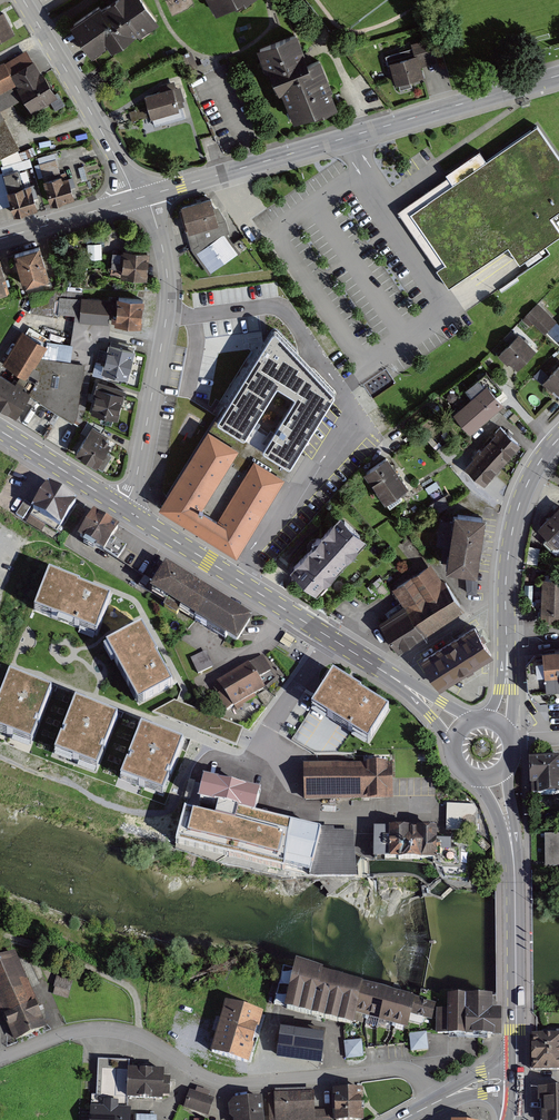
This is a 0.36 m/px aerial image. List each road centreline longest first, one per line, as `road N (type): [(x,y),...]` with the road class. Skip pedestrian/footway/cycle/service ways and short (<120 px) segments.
road 1 (residential): [(0,1059),(70,1032),(115,1029),(231,1084),(401,1070),(435,1103)]
road 2 (residential): [(141,197),(558,76)]
road 3 (residential): [(330,638),(291,691),(274,733),(275,792),(285,804),(314,814),(434,812)]
road 4 (tertiary): [(141,197),(162,245),(167,310),(139,468),(123,508)]
road 5 (secondary): [(123,508),(330,638)]
road 6 (secondary): [(517,1080),(511,843)]
road 7 (secondary): [(558,438),(528,483),(512,530),(507,656)]
road 8 (tertiary): [(44,35),(141,197)]
road 9 (residential): [(0,239),(141,197)]
road 10 (secondary): [(0,431),(123,508)]

